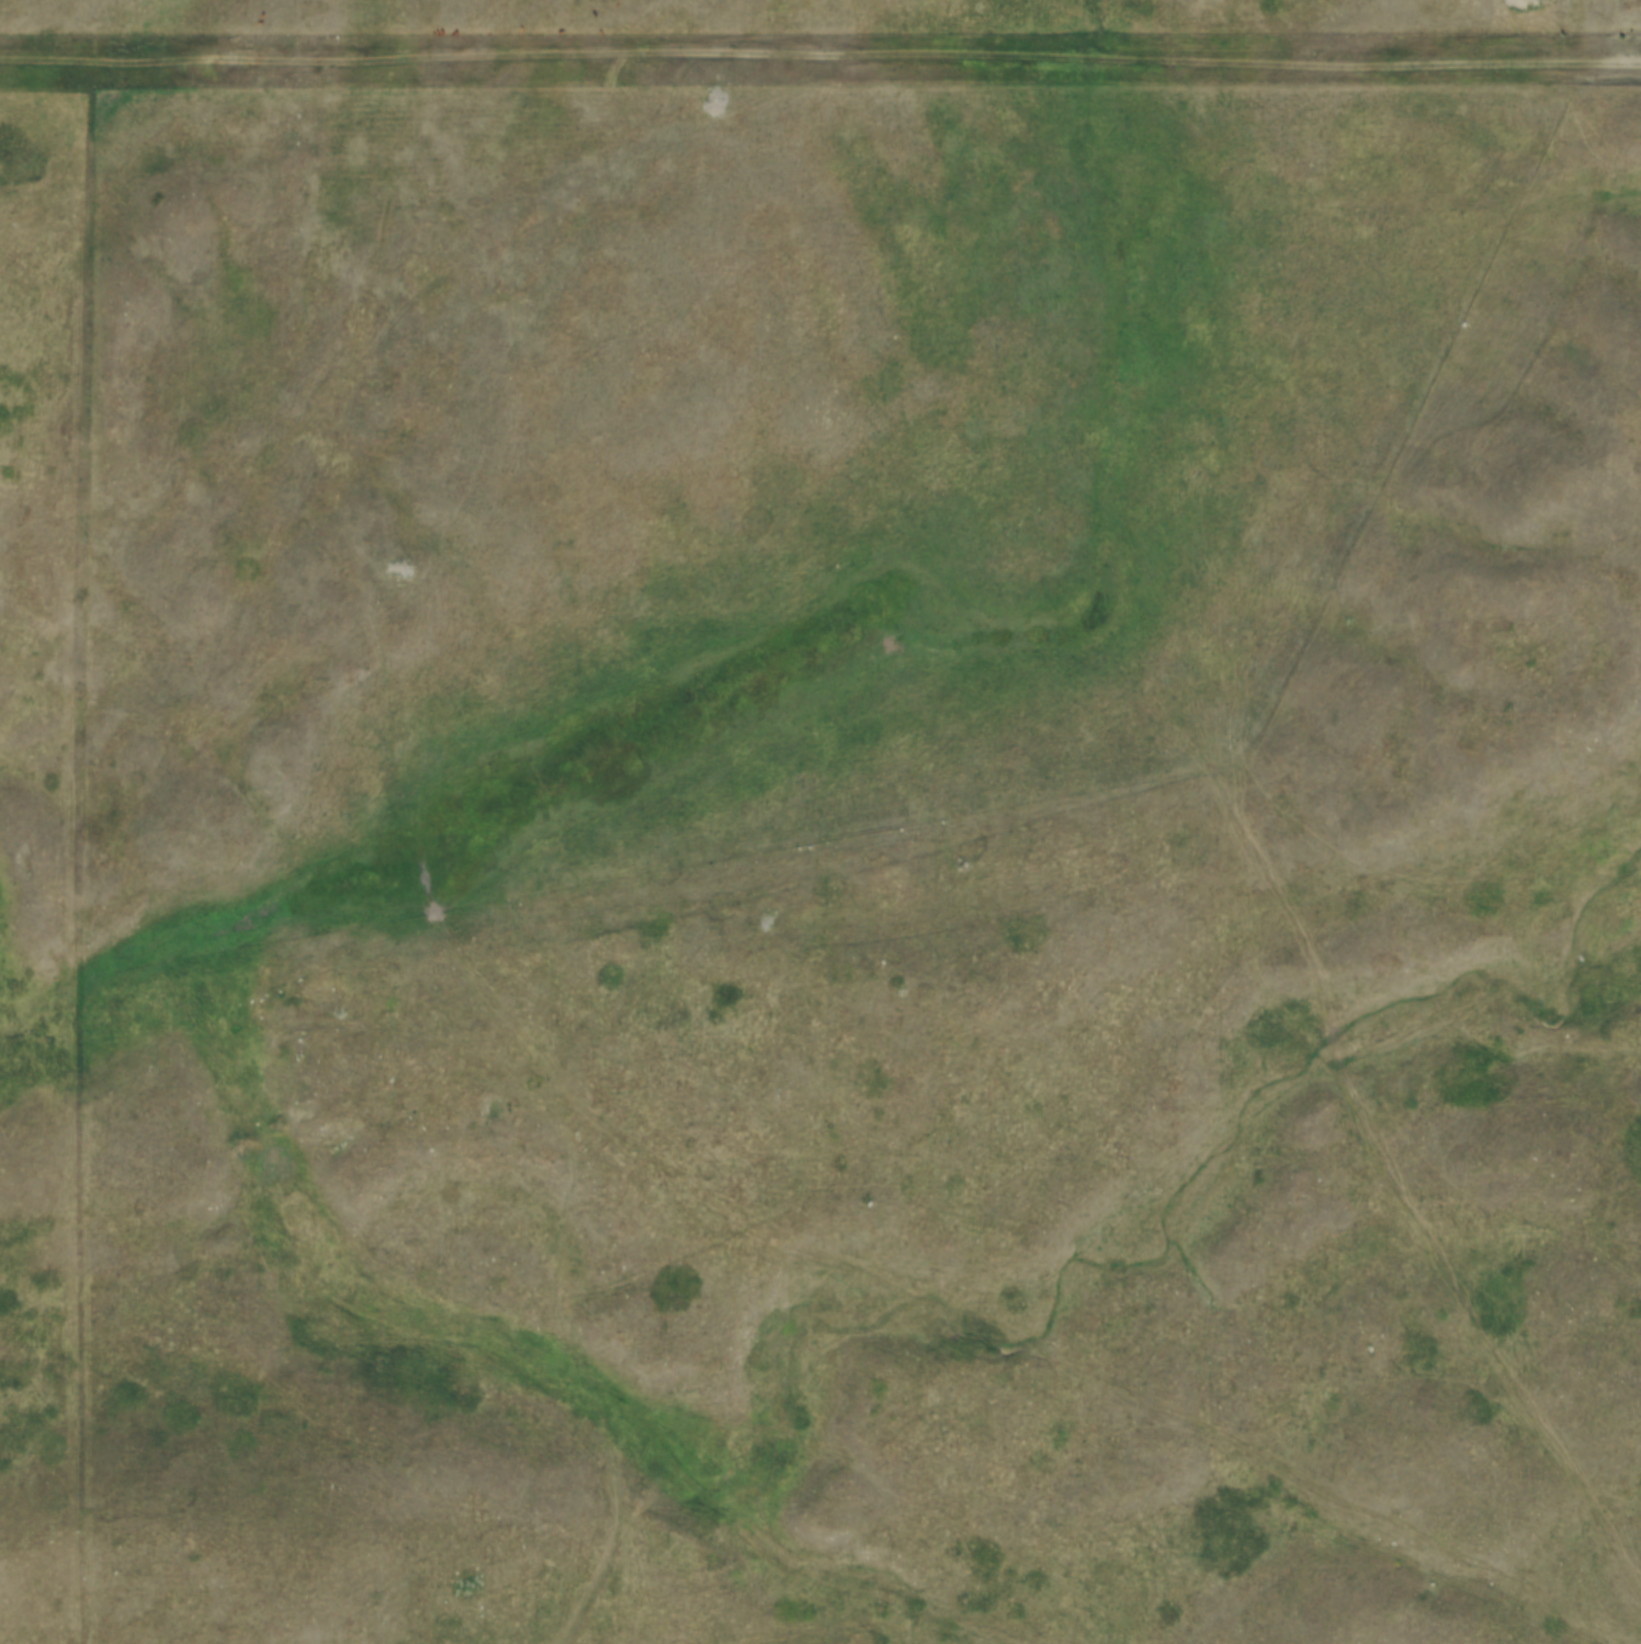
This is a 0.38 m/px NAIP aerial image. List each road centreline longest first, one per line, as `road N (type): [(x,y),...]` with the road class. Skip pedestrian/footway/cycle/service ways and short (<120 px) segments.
road 1 (track): [(0,61),(743,55),(1640,65)]

